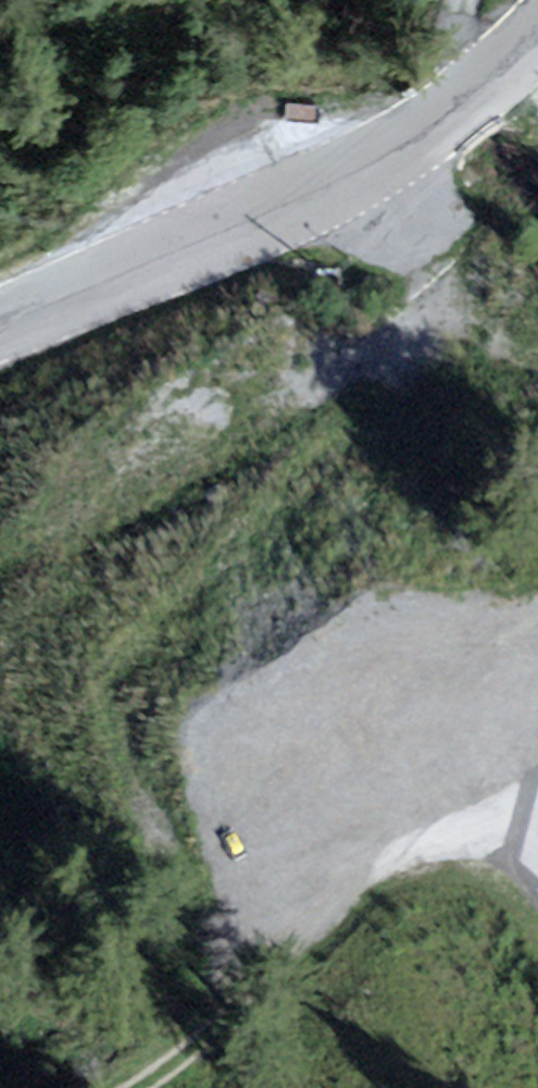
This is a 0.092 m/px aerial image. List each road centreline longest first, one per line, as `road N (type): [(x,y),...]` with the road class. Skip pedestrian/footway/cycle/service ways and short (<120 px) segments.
road 1 (track): [(230,1019),(108,680),(458,303),(400,149)]
road 2 (track): [(537,842),(443,850),(312,942),(171,1087)]
road 3 (unclassified): [(0,325),(328,188),(400,149)]
road 4 (unclassified): [(537,42),(400,149)]

